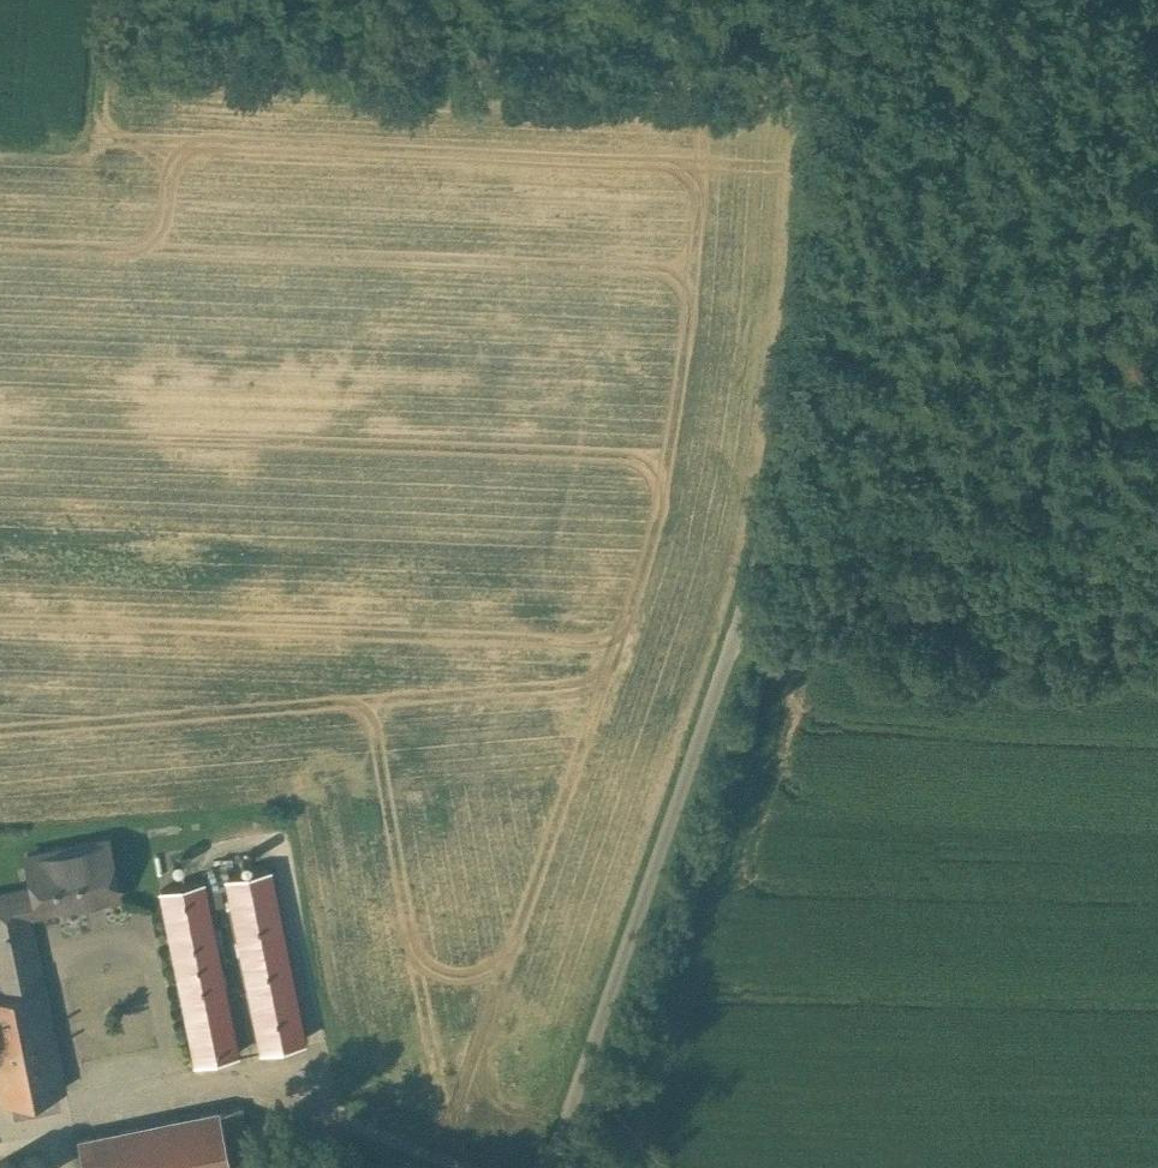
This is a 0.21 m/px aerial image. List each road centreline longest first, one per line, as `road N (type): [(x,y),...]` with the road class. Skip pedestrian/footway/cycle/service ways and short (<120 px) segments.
road 1 (unclassified): [(830,0),(780,474),(764,545),(548,1167)]

